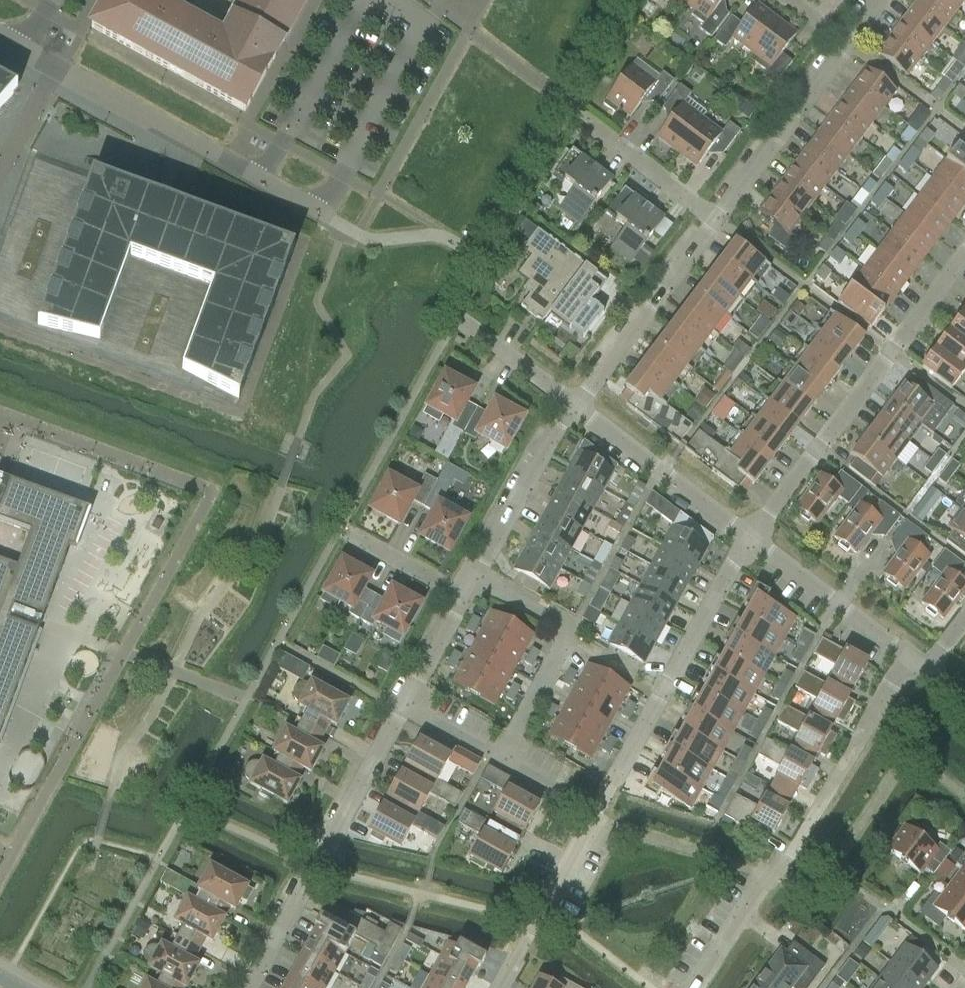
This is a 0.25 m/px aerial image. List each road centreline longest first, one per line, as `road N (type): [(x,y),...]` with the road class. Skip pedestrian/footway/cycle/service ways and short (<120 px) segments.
road 1 (residential): [(501,987),(752,539)]
road 2 (unclassified): [(0,35),(357,233)]
road 3 (residential): [(695,987),(910,665)]
road 4 (residential): [(248,987),(408,698)]
road 5 (residential): [(572,406),(716,218)]
road 6 (residential): [(508,748),(563,643),(563,626),(553,613),(476,578)]
road 7 (residential): [(752,539),(894,350)]
road 8 (residential): [(752,539),(572,406)]
road 9 (residential): [(894,350),(716,218)]
road 10 (residential): [(716,218),(846,43)]
road 11 (residential): [(910,665),(752,539)]
road 12 (residential): [(476,578),(572,406)]
road 13 (residential): [(716,218),(573,113)]
road 14 (residential): [(964,134),(846,43)]
road 15 (residential): [(572,406),(456,315)]
road 16 (residential): [(342,534),(464,598)]

